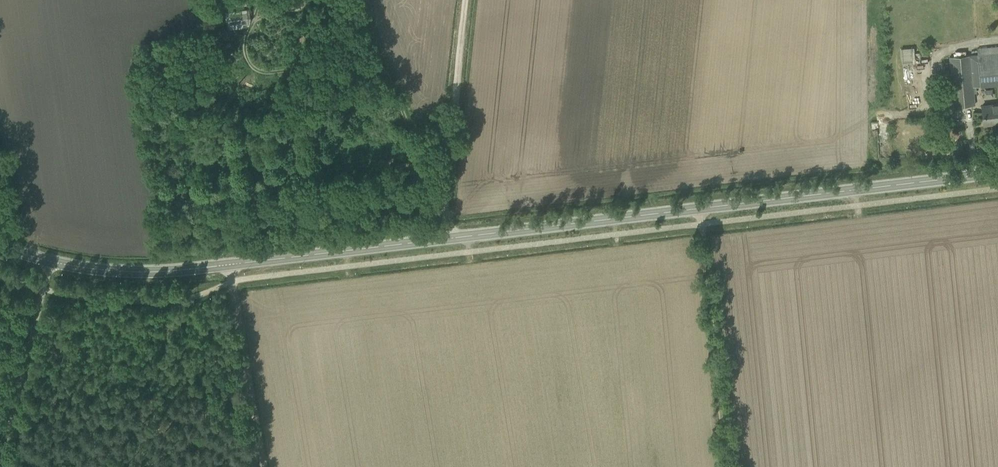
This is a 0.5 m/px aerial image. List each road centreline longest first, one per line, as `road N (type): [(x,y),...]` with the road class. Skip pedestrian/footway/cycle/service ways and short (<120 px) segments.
road 1 (secondary): [(48,262),(169,271),(997,173)]
road 2 (track): [(699,212),(726,466)]
road 3 (track): [(445,217),(466,0)]
road 4 (track): [(266,466),(231,264)]
road 5 (unclassified): [(0,367),(20,372),(48,262)]

